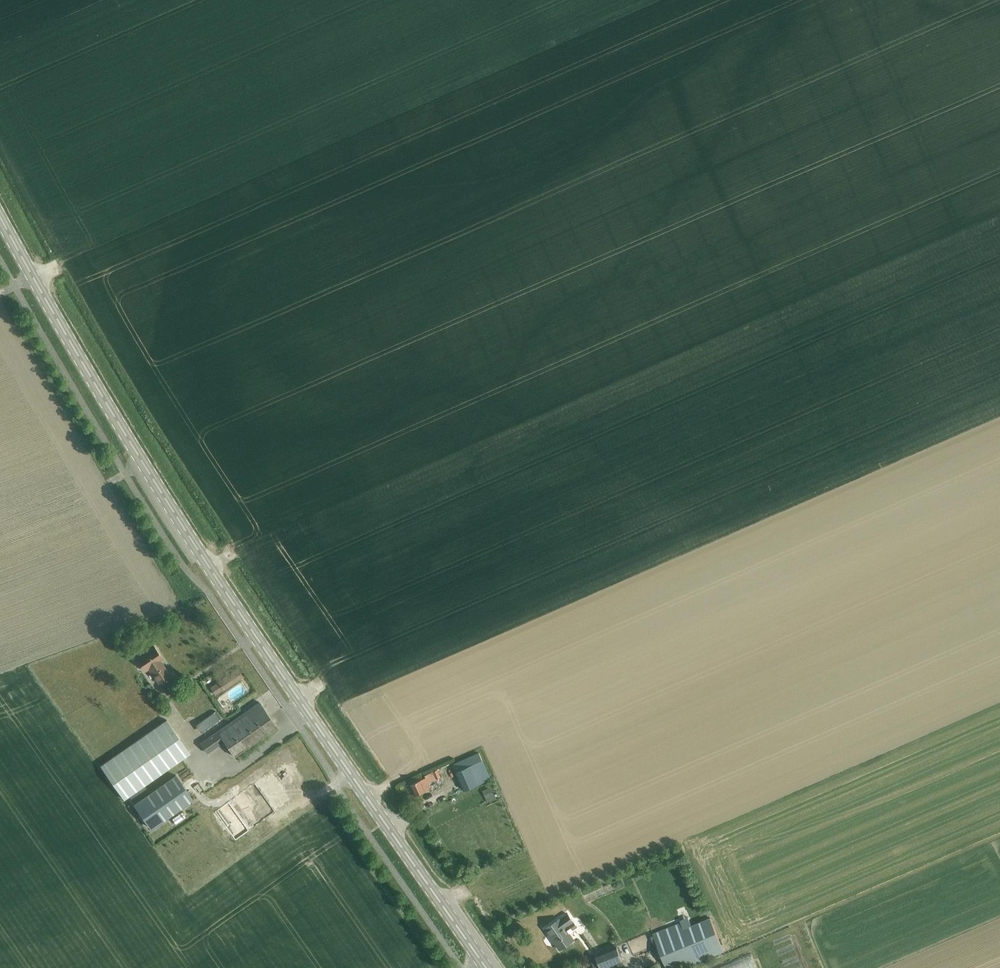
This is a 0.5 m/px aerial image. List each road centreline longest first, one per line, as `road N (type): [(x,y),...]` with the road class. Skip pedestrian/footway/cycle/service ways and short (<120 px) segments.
road 1 (secondary): [(485,967),(176,520),(0,220)]

